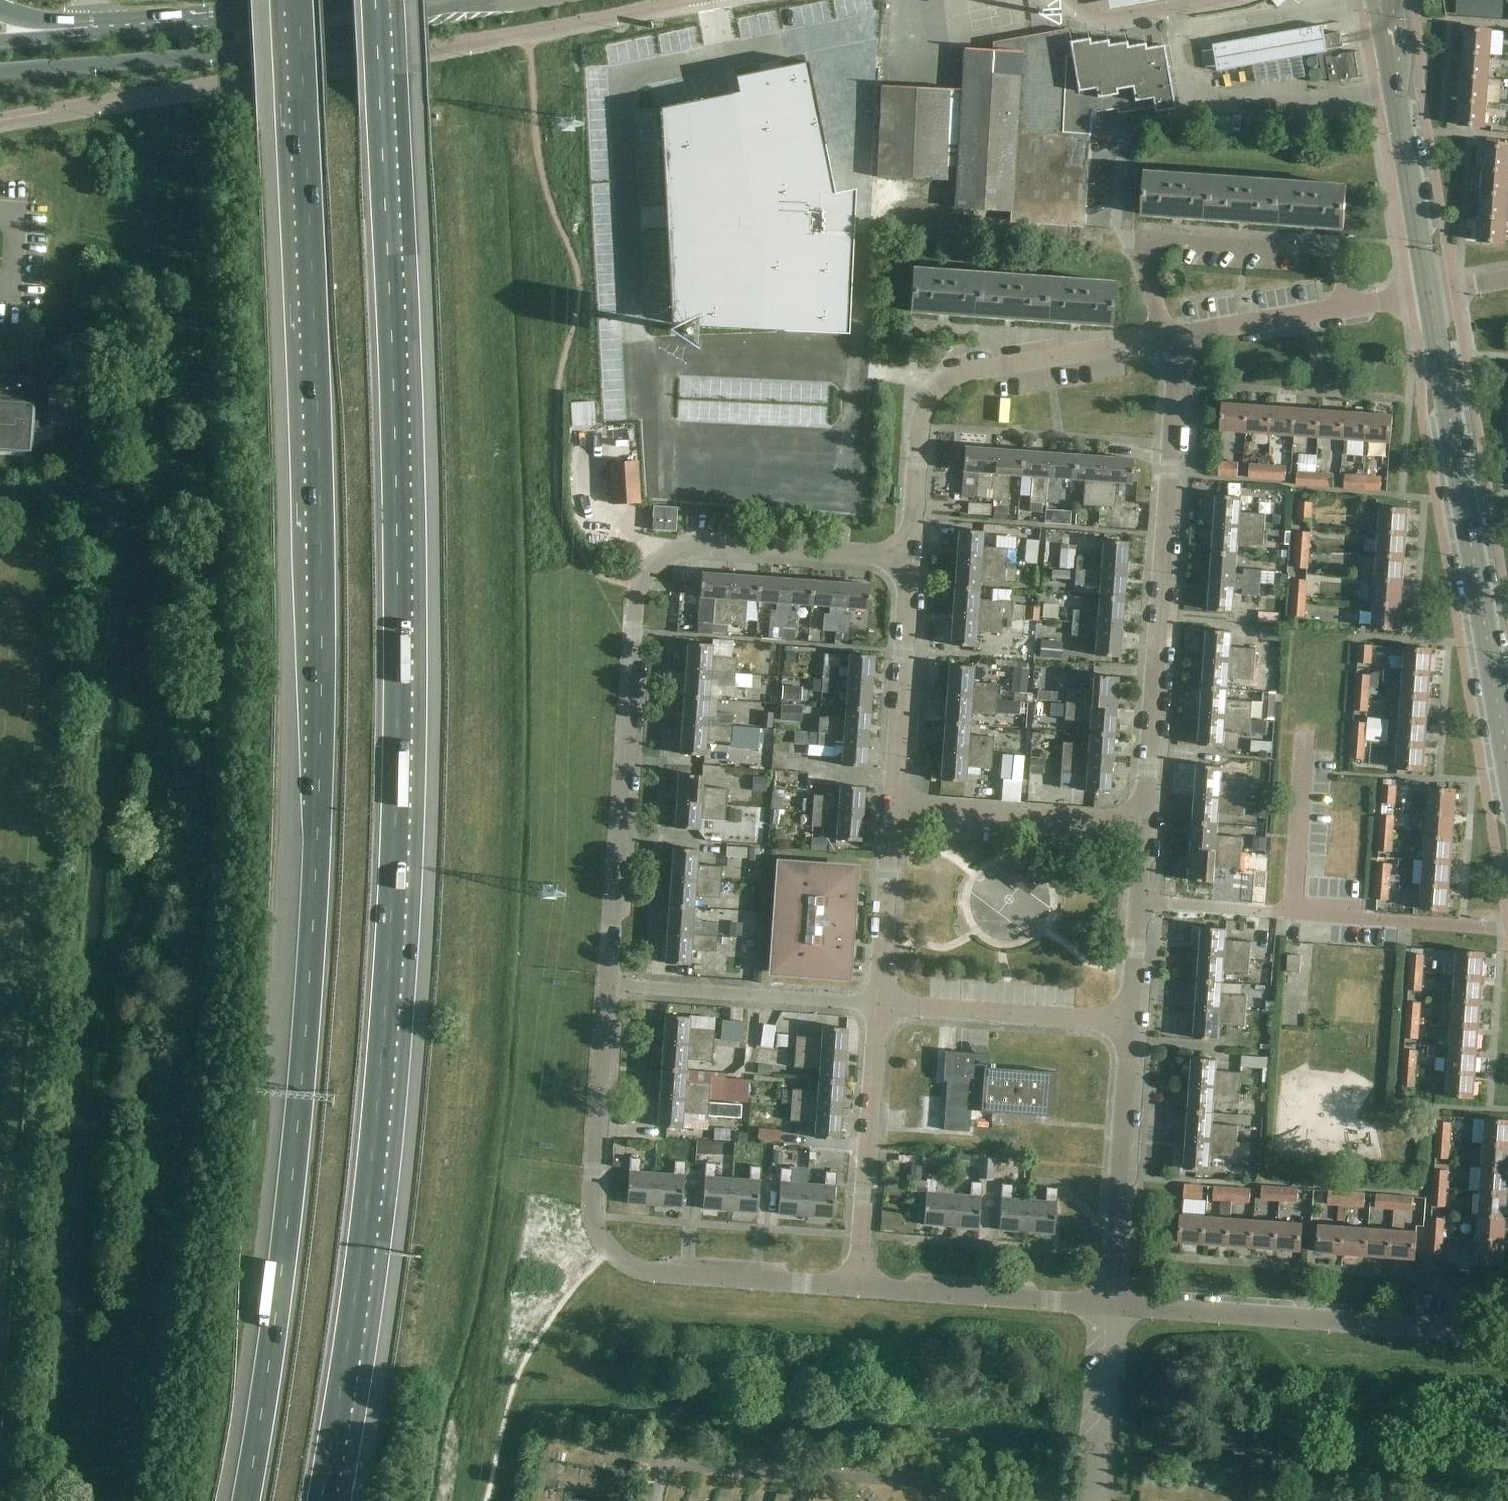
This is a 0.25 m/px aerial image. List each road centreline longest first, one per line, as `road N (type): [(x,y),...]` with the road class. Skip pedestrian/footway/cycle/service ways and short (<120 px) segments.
road 1 (motorway): [(320,1500),(363,1252),(401,755),(374,0)]
road 2 (motorway): [(298,0),(313,284),(321,786),(305,1054),(246,1500)]
road 3 (residential): [(607,983),(633,630),(638,586),(652,564),(679,546),(698,544),(908,563)]
road 4 (residential): [(858,1289),(662,1274),(604,1246),(592,1207),(607,983)]
road 5 (secondary): [(0,71),(263,48),(485,0)]
road 6 (residential): [(1146,819),(1177,365),(1167,338)]
road 7 (tertiary): [(1507,763),(1429,291)]
road 8 (residential): [(908,563),(922,420),(934,394),(955,376),(1167,338)]
road 9 (residential): [(1507,1334),(1109,1305)]
road 10 (residential): [(1507,928),(1140,903)]
road 11 (residential): [(1348,306),(1328,250),(1169,240),(1158,242),(1142,270),(1167,338)]
road 12 (tertiary): [(1429,291),(1380,0)]
road 13 (residential): [(1109,1305),(1130,1020)]
road 14 (residential): [(858,1289),(882,1005)]
road 15 (residential): [(894,804),(1146,819)]
road 16 (secondary): [(339,0),(89,28)]
road 17 (residential): [(1109,1305),(858,1289)]
road 18 (residential): [(1130,1020),(882,1005)]
road 19 (residential): [(894,804),(908,563)]
road 20 (residential): [(882,1005),(894,804)]
road 21 (residential): [(1167,338),(1348,306)]
road 22 (residential): [(757,995),(607,983)]
road 23 (residential): [(882,1005),(757,995)]

